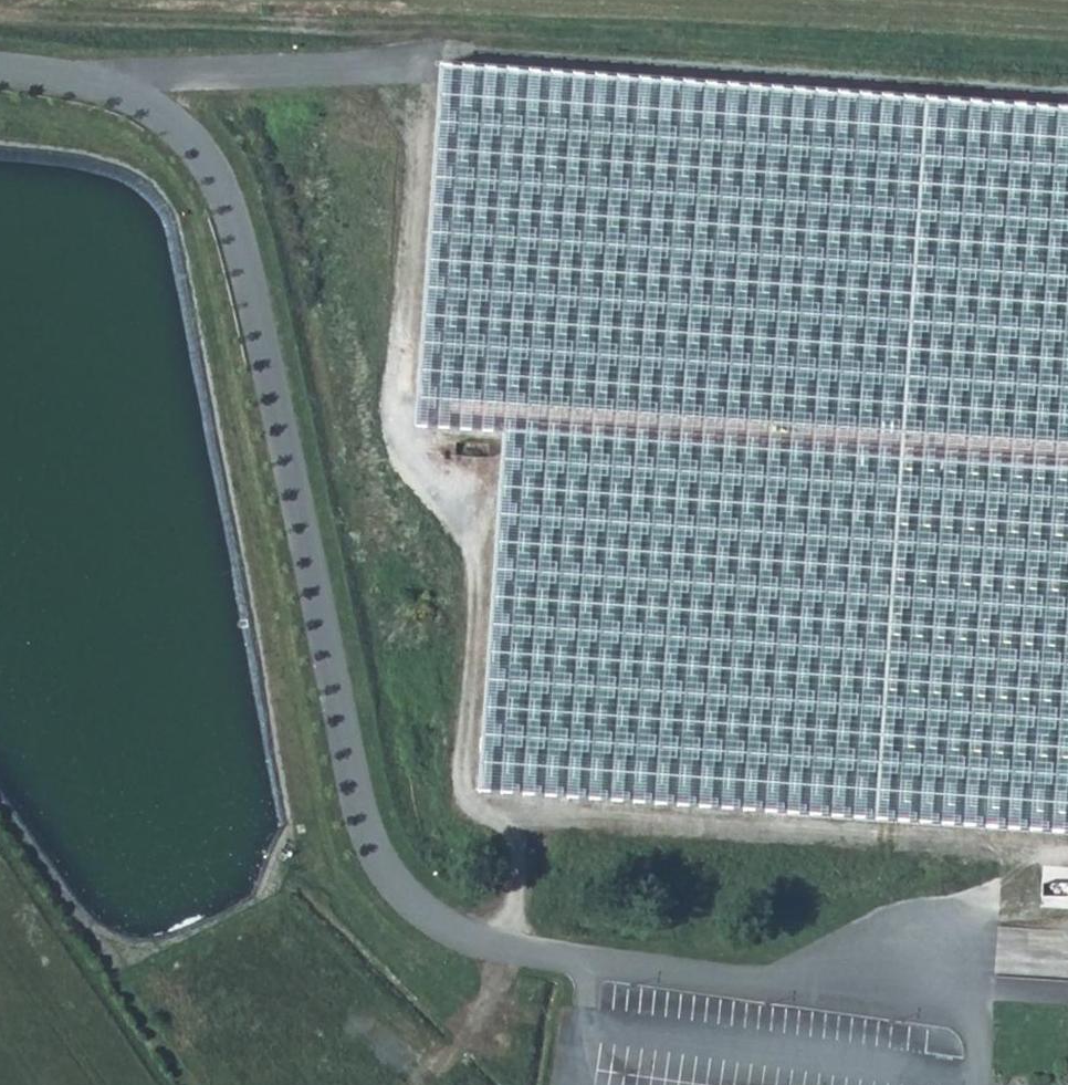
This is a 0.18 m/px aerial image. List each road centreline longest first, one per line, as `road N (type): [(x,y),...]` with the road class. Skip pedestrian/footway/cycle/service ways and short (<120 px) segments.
road 1 (track): [(0,15),(1067,77)]

